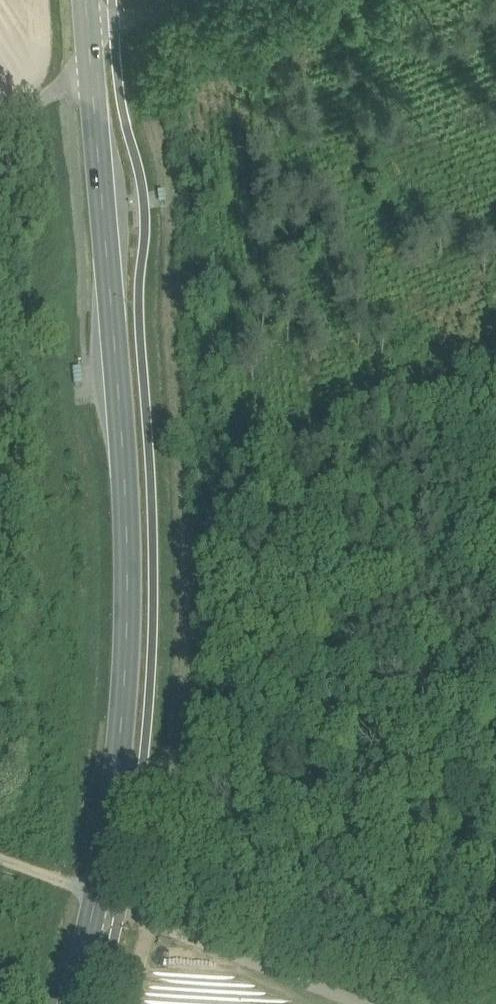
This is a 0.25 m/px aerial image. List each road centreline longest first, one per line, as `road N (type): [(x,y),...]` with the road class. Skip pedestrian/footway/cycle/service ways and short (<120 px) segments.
road 1 (secondary): [(94,69),(128,509),(126,667),(106,909)]
road 2 (unclassified): [(106,909),(359,1003)]
road 3 (unclassified): [(0,145),(43,92),(94,69)]

